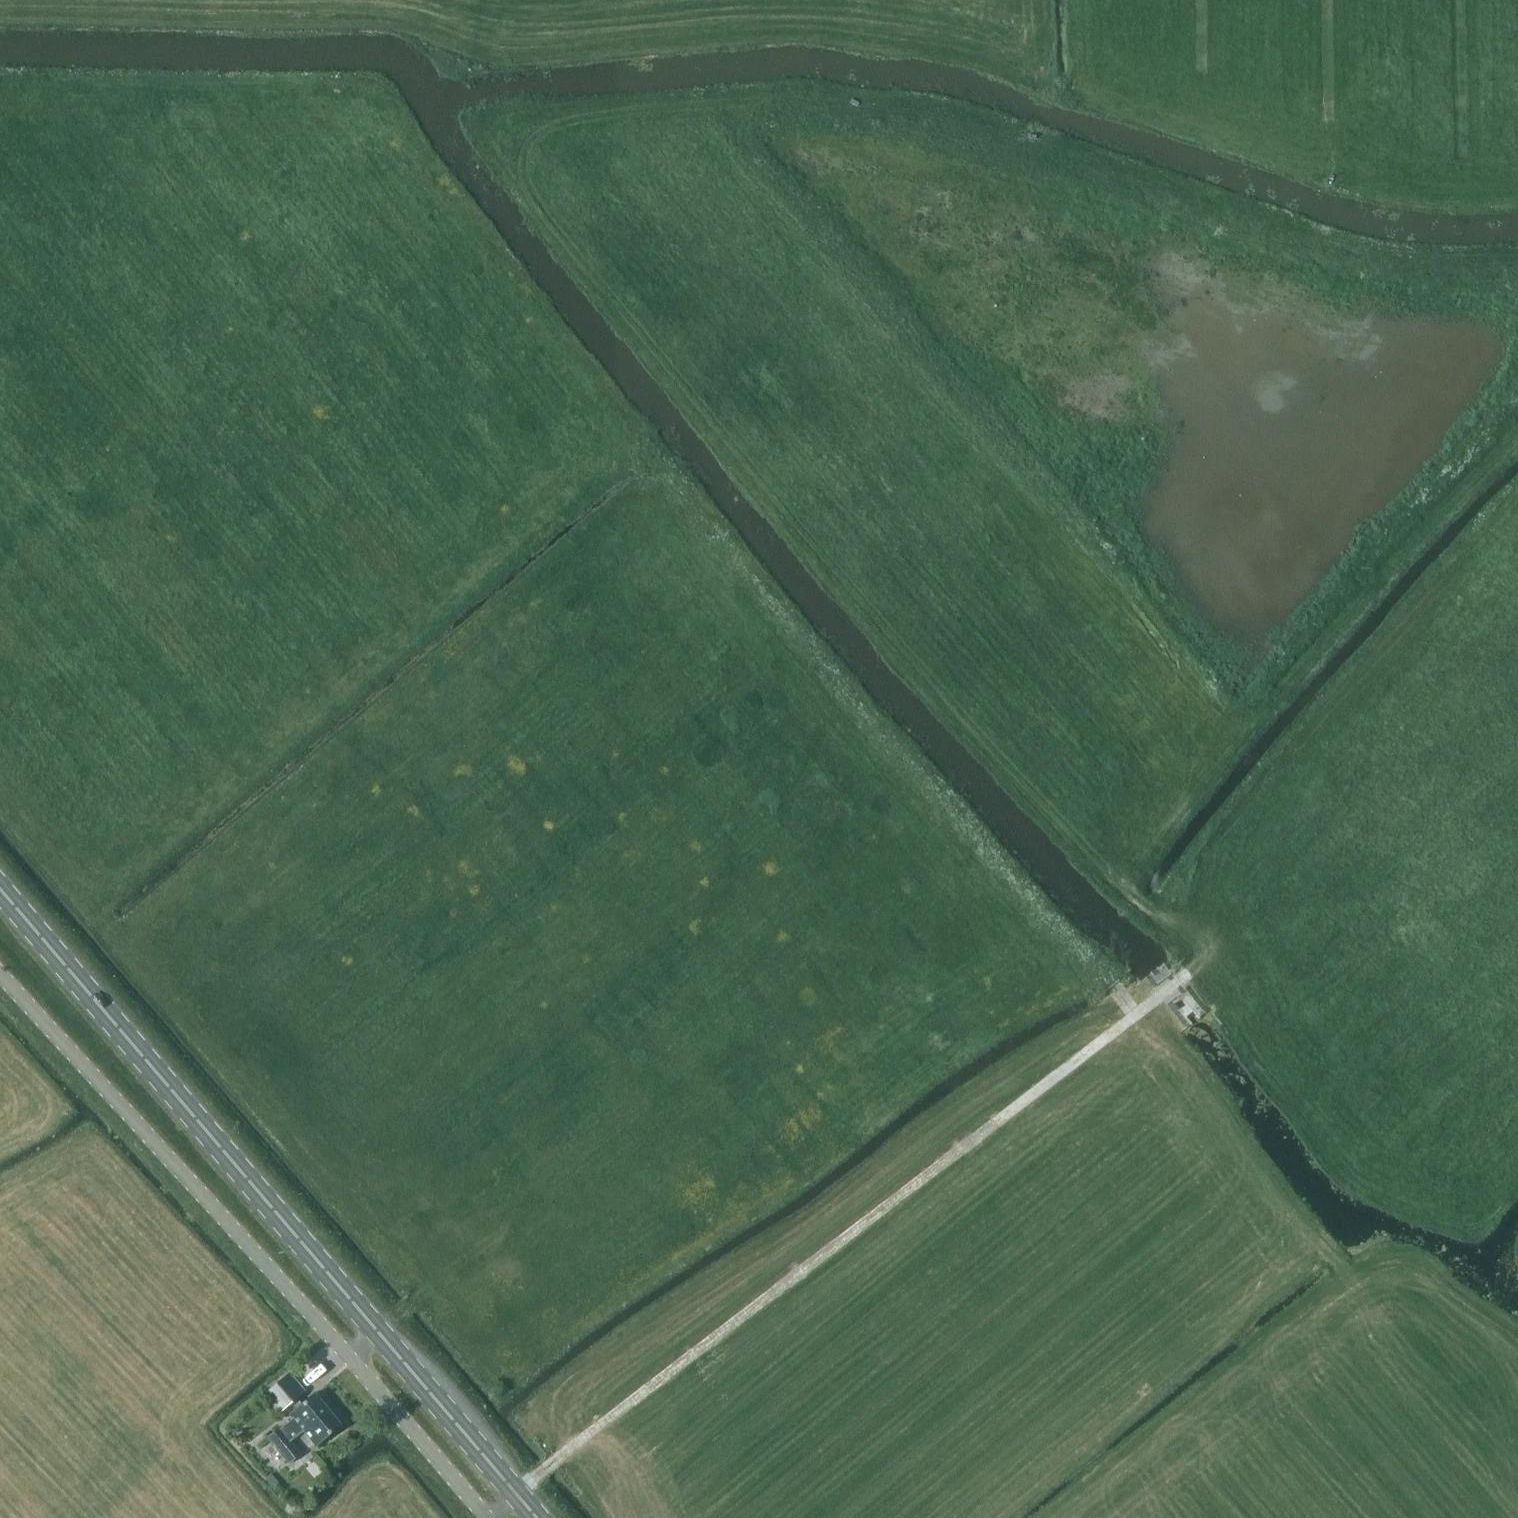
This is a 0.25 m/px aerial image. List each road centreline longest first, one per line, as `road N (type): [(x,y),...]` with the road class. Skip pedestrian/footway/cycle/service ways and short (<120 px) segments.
road 1 (primary): [(379,1333),(0,888)]
road 2 (unclassified): [(346,1353),(0,974)]
road 3 (unclassified): [(486,1517),(346,1353)]
road 4 (primary): [(518,1496),(379,1333)]

